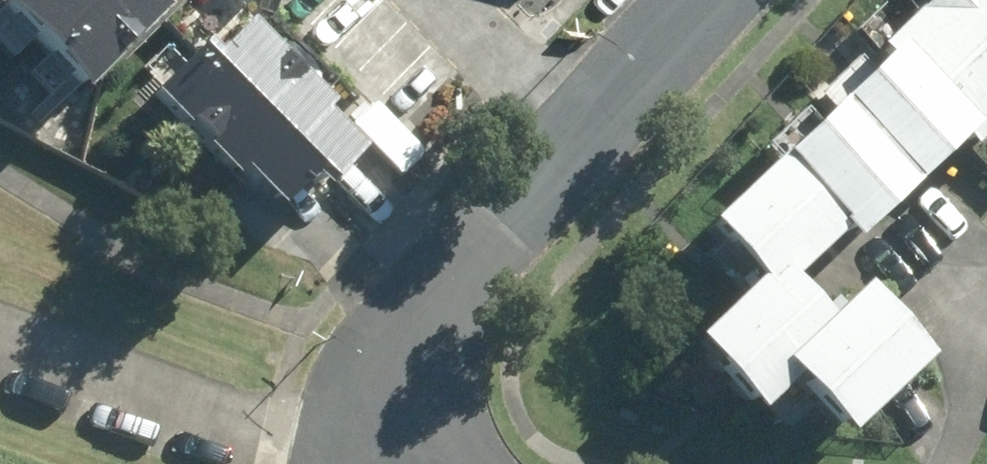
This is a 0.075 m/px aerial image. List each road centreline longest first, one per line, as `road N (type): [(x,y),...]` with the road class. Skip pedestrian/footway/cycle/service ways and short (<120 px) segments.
road 1 (residential): [(579,131),(446,284),(382,395),(356,460)]
road 2 (residential): [(0,353),(356,460)]
road 3 (residential): [(579,131),(451,0)]
road 4 (residential): [(704,0),(579,131)]

